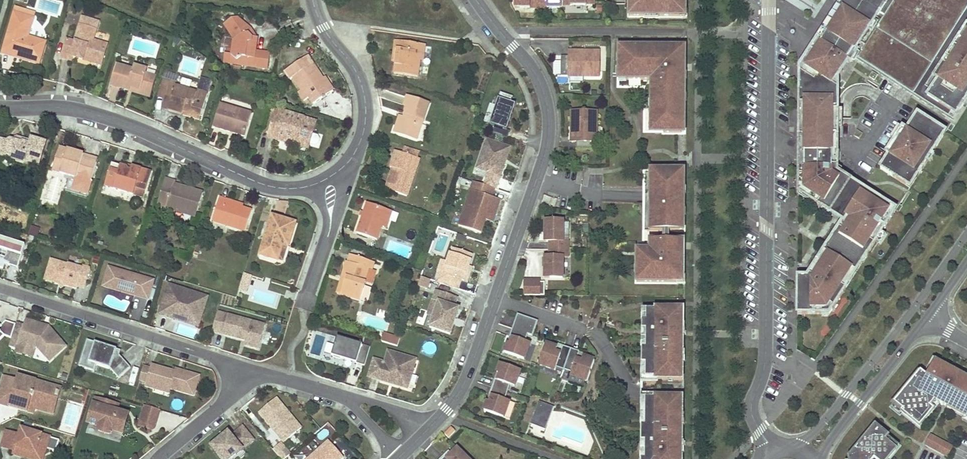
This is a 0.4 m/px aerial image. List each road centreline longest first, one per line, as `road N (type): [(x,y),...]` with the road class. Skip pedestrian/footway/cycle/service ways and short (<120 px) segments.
road 1 (residential): [(476,0),(537,77),(548,138),(466,379),(426,431)]
road 2 (residential): [(769,0),(765,355),(751,407),(772,453)]
road 3 (residential): [(0,107),(99,115),(275,187),(327,178)]
road 4 (secondary): [(966,234),(797,450)]
road 5 (residential): [(248,370),(0,287)]
road 6 (residential): [(327,178),(355,152),(365,104),(357,75),(313,0)]
road 7 (secondary): [(819,458),(929,317)]
road 8 (residential): [(327,178),(331,220),(303,309)]
road 9 (residential): [(158,458),(235,392),(248,370)]

